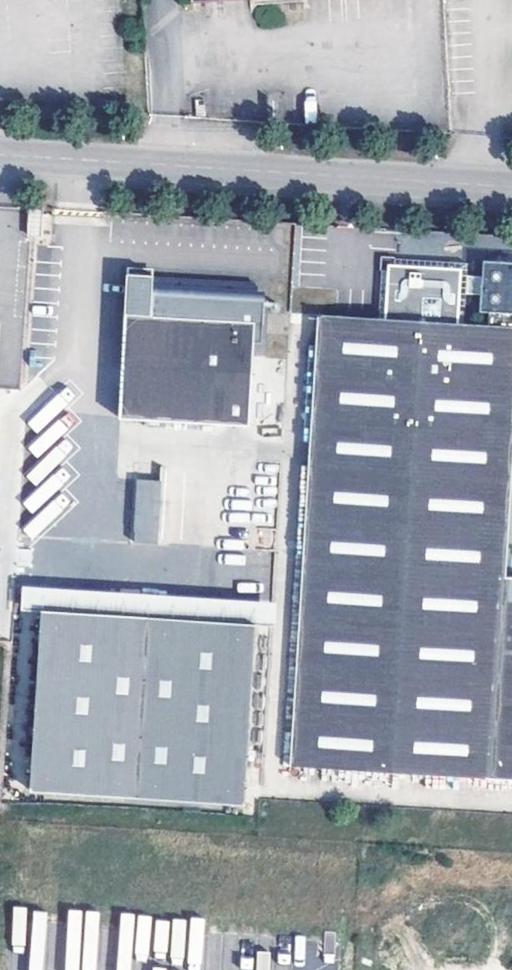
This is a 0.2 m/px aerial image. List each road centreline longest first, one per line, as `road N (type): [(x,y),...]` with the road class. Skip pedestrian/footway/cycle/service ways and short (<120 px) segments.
road 1 (unclassified): [(0,154),(511,187)]

